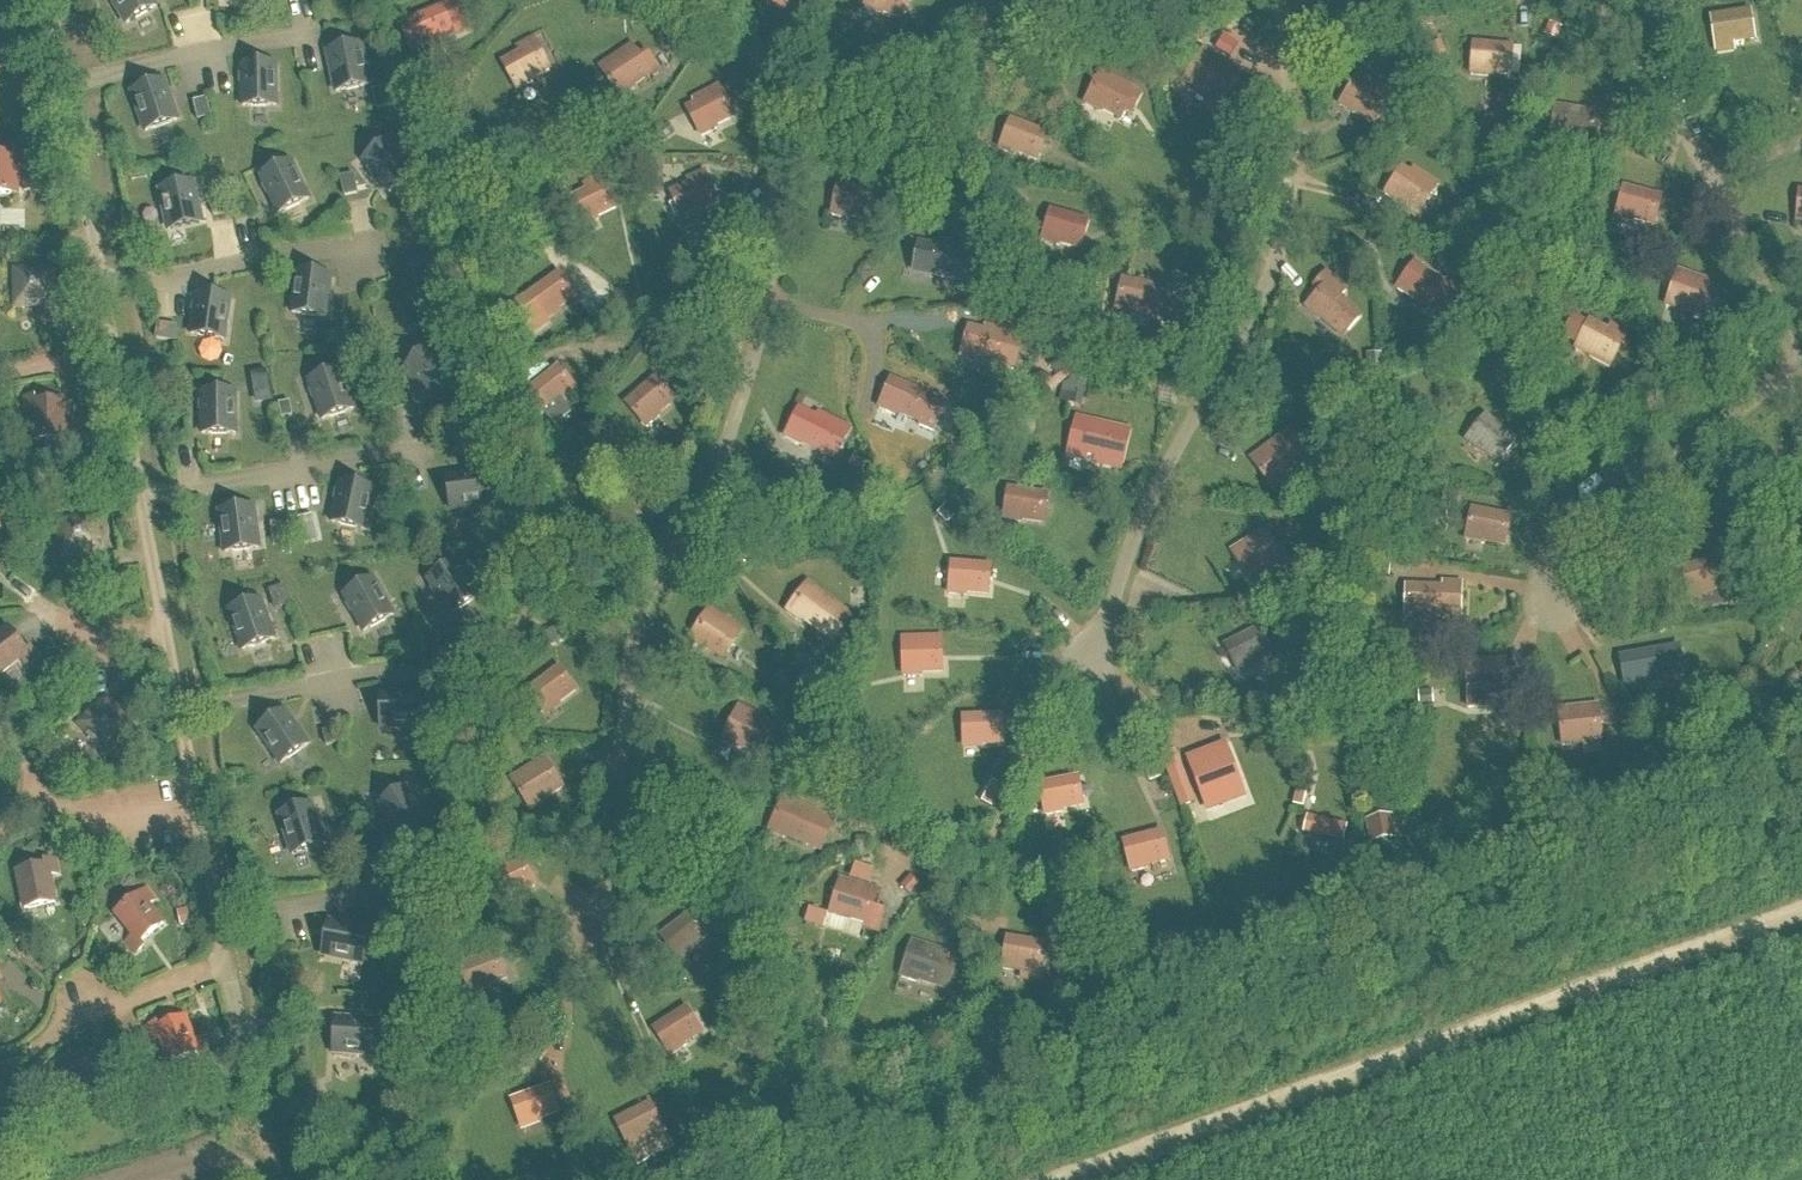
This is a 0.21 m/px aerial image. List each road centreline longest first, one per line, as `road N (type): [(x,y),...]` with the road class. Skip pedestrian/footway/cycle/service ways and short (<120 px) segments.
road 1 (track): [(1061,1179),(1801,909)]

